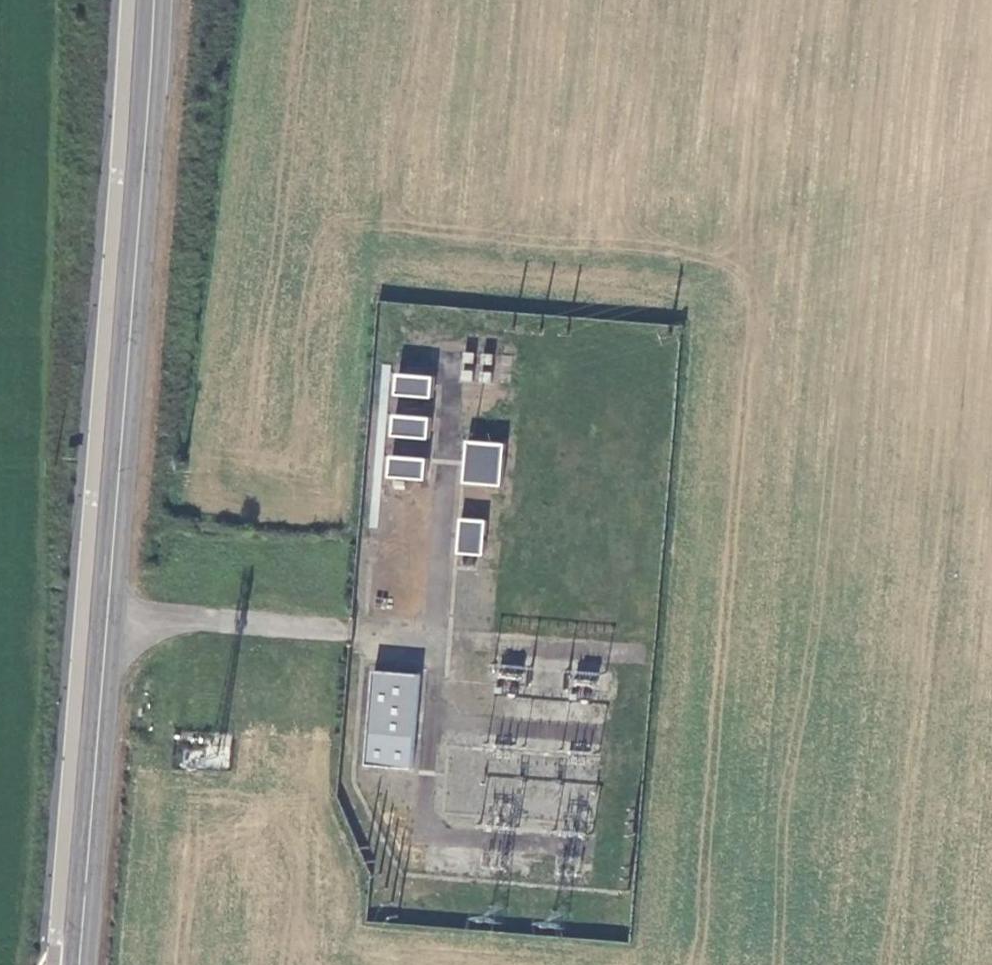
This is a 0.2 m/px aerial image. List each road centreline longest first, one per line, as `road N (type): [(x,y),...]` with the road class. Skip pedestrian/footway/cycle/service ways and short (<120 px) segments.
road 1 (secondary): [(71,964),(151,0)]

